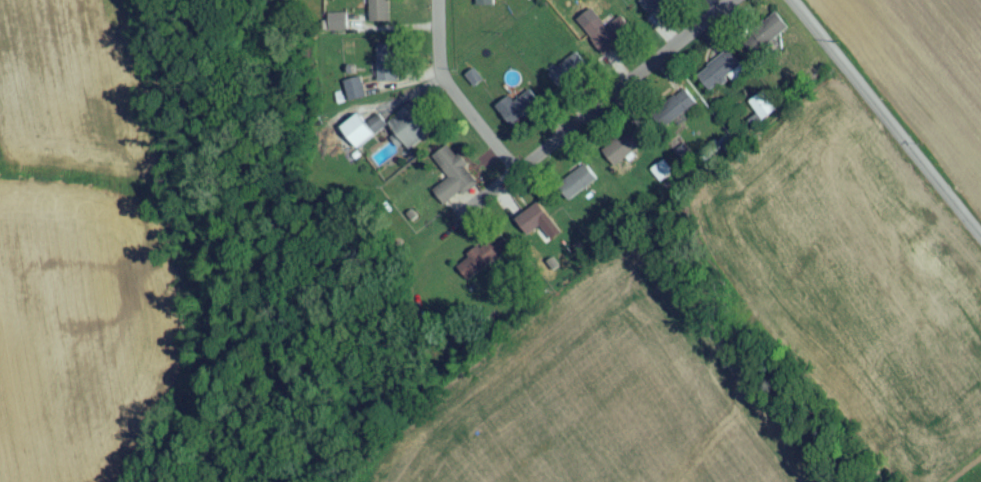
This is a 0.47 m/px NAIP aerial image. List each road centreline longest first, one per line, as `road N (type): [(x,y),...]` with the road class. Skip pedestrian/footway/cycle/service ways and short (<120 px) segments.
road 1 (residential): [(441,220),(515,184),(741,0)]
road 2 (residential): [(980,245),(784,0)]
road 3 (residential): [(515,184),(439,86),(434,0)]

